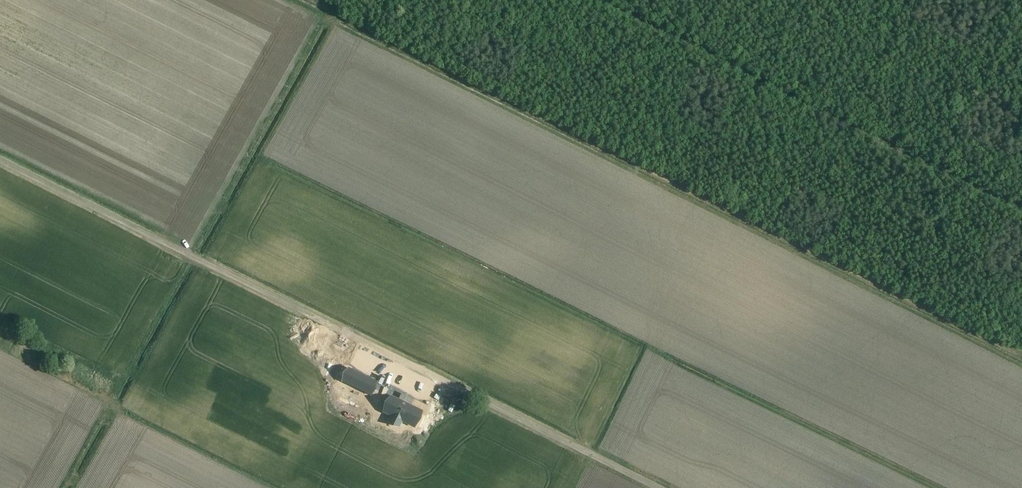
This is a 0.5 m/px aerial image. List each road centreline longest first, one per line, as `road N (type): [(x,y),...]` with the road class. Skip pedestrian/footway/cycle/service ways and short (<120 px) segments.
road 1 (track): [(0,160),(658,487)]

